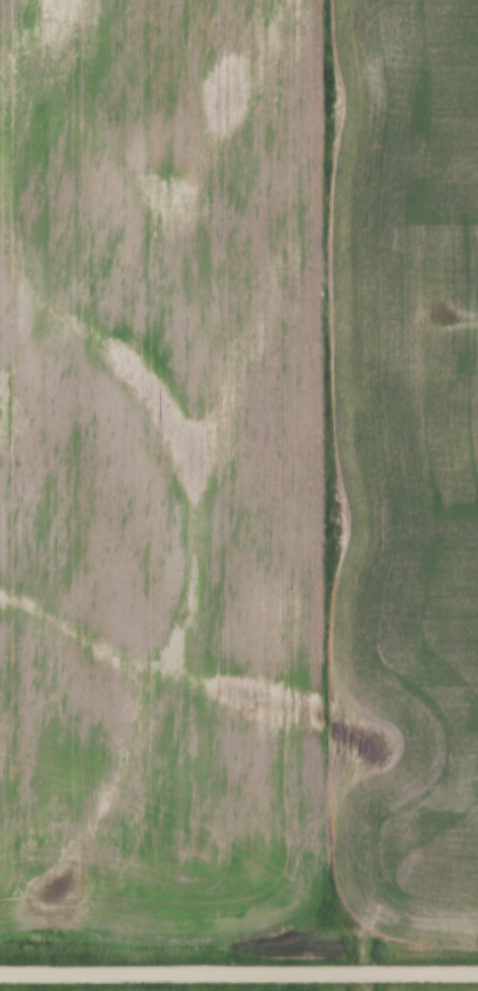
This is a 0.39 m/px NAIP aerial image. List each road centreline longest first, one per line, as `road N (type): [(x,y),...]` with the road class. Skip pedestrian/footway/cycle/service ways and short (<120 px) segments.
road 1 (residential): [(0,975),(477,974)]

